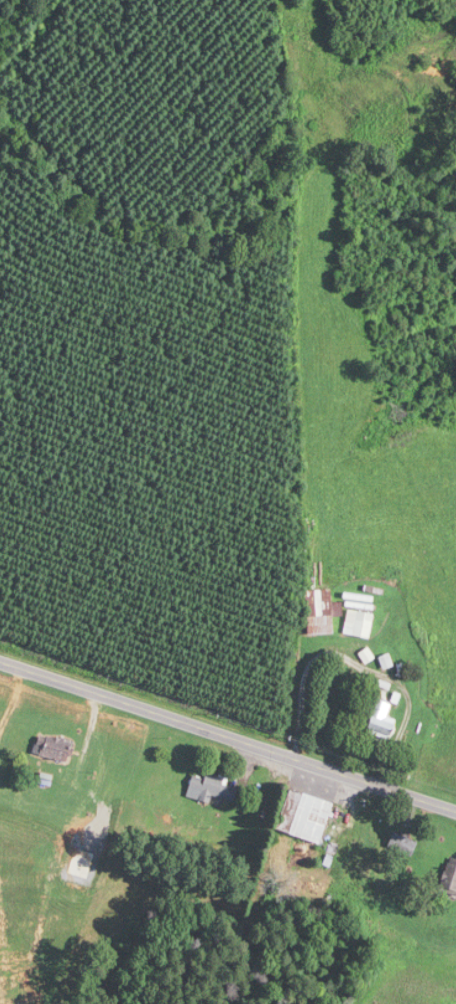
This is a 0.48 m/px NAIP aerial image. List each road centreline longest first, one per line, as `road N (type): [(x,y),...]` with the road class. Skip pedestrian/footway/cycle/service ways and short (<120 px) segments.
road 1 (tertiary): [(0,661),(455,811)]

